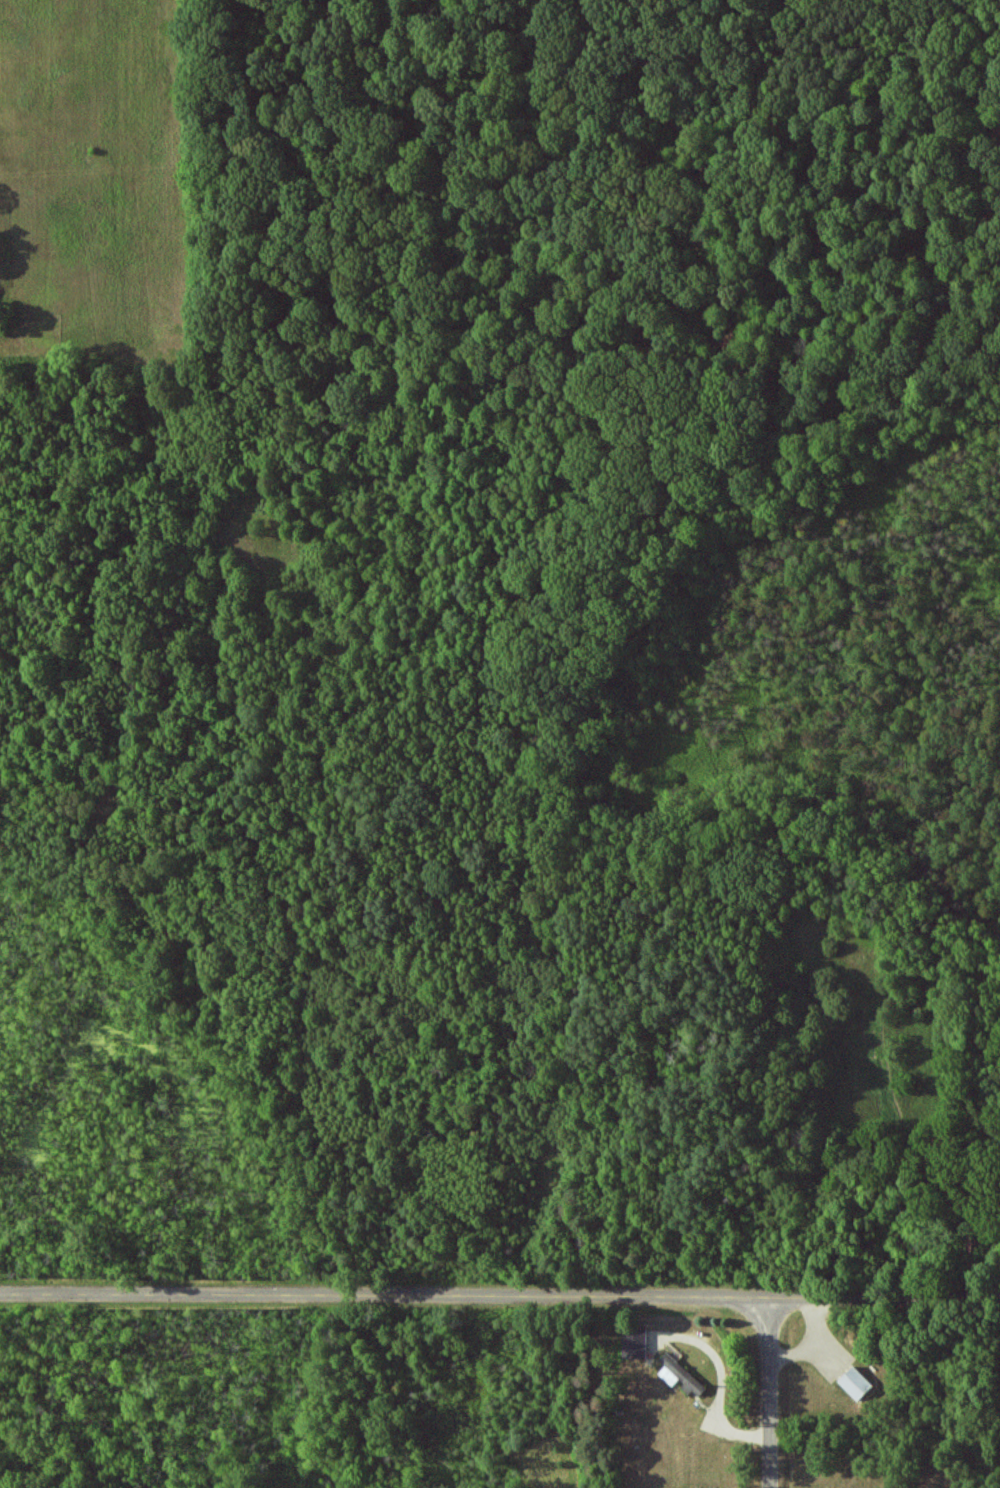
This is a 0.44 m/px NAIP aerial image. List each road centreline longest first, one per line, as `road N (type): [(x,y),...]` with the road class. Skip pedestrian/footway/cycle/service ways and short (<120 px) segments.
road 1 (residential): [(999,1299),(0,1296)]
road 2 (residential): [(770,1487),(771,1300)]

